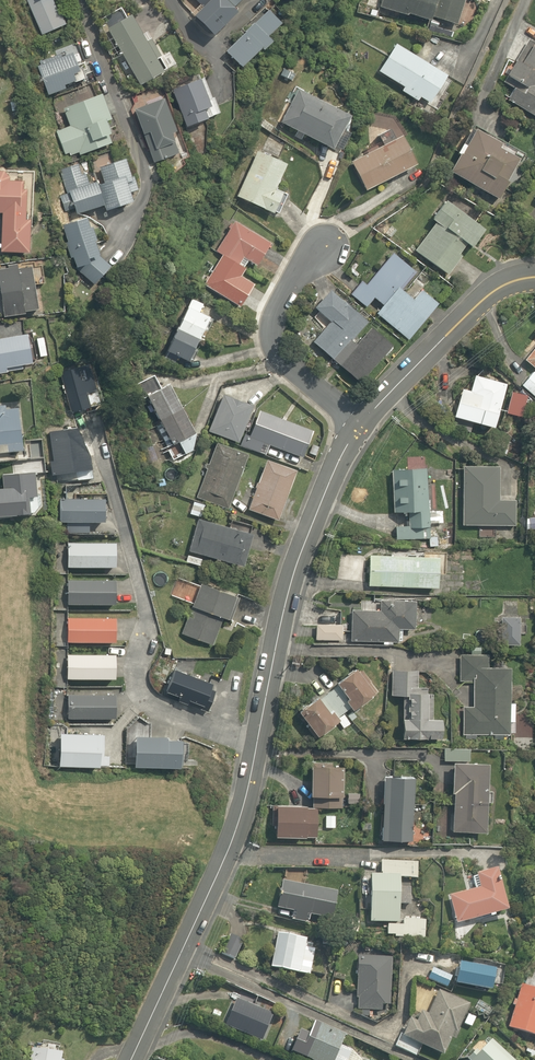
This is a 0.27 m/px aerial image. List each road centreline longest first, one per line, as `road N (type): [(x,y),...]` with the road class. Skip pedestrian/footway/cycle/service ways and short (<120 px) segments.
road 1 (residential): [(257,749),(145,700),(140,673),(150,621),(100,449)]
road 2 (residential): [(257,749),(304,549),(358,425)]
road 3 (residential): [(131,1059),(229,851),(257,749)]
road 4 (residential): [(358,425),(495,289),(534,276)]
road 5 (residential): [(358,425),(275,348),(273,323),(284,294),(322,247)]

